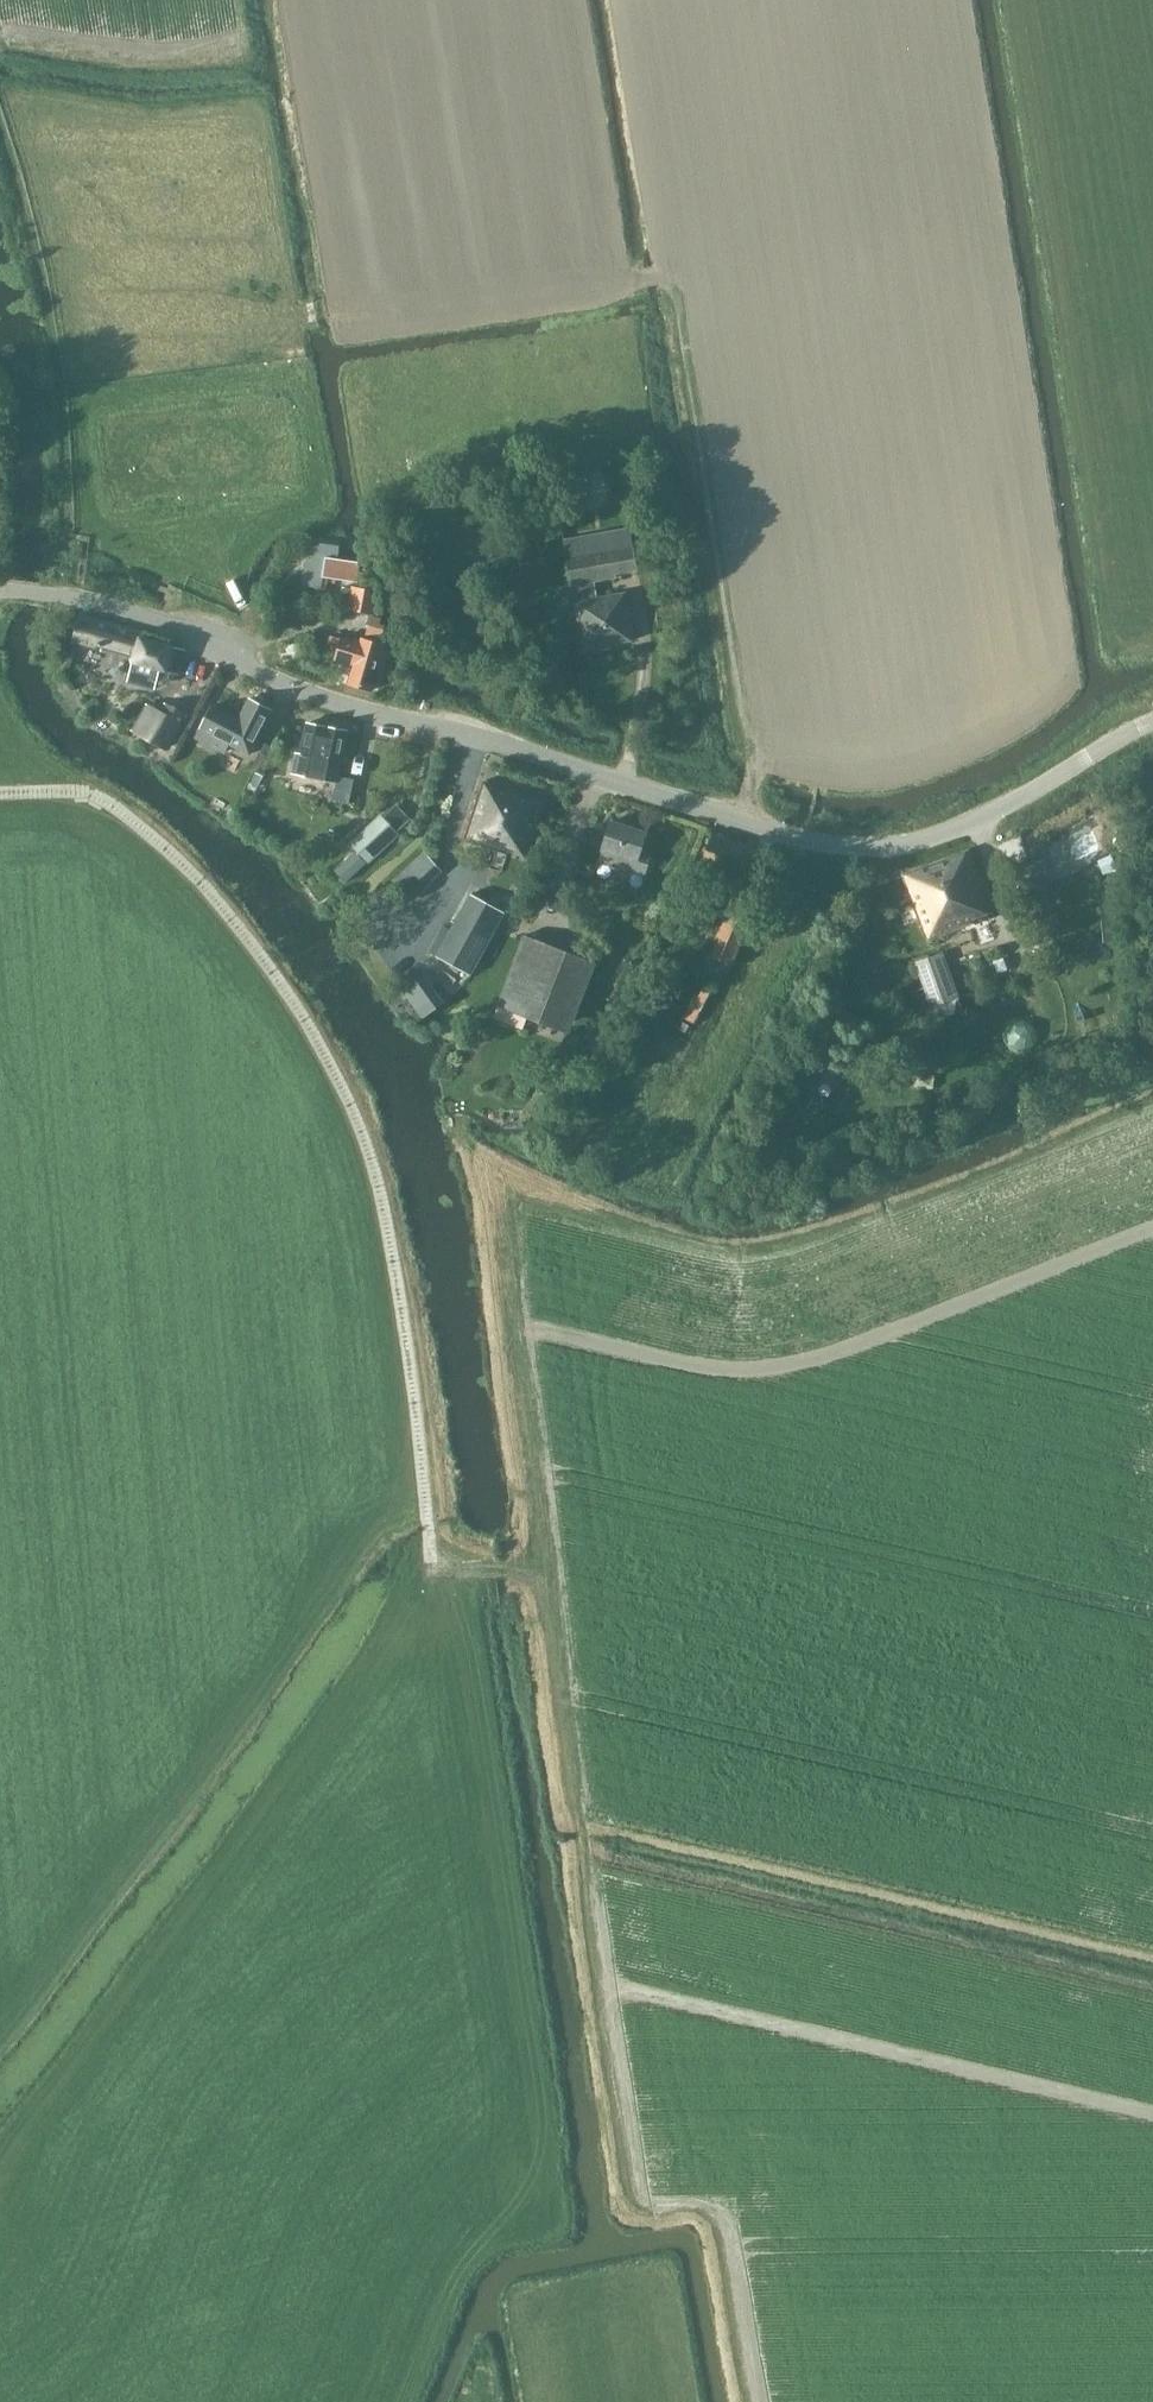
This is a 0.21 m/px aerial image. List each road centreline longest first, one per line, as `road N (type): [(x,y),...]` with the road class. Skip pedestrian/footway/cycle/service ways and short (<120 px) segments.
road 1 (unclassified): [(1152,721),(975,822),(890,853),(806,841),(477,737),(346,707),(274,682),(139,613),(0,592)]

